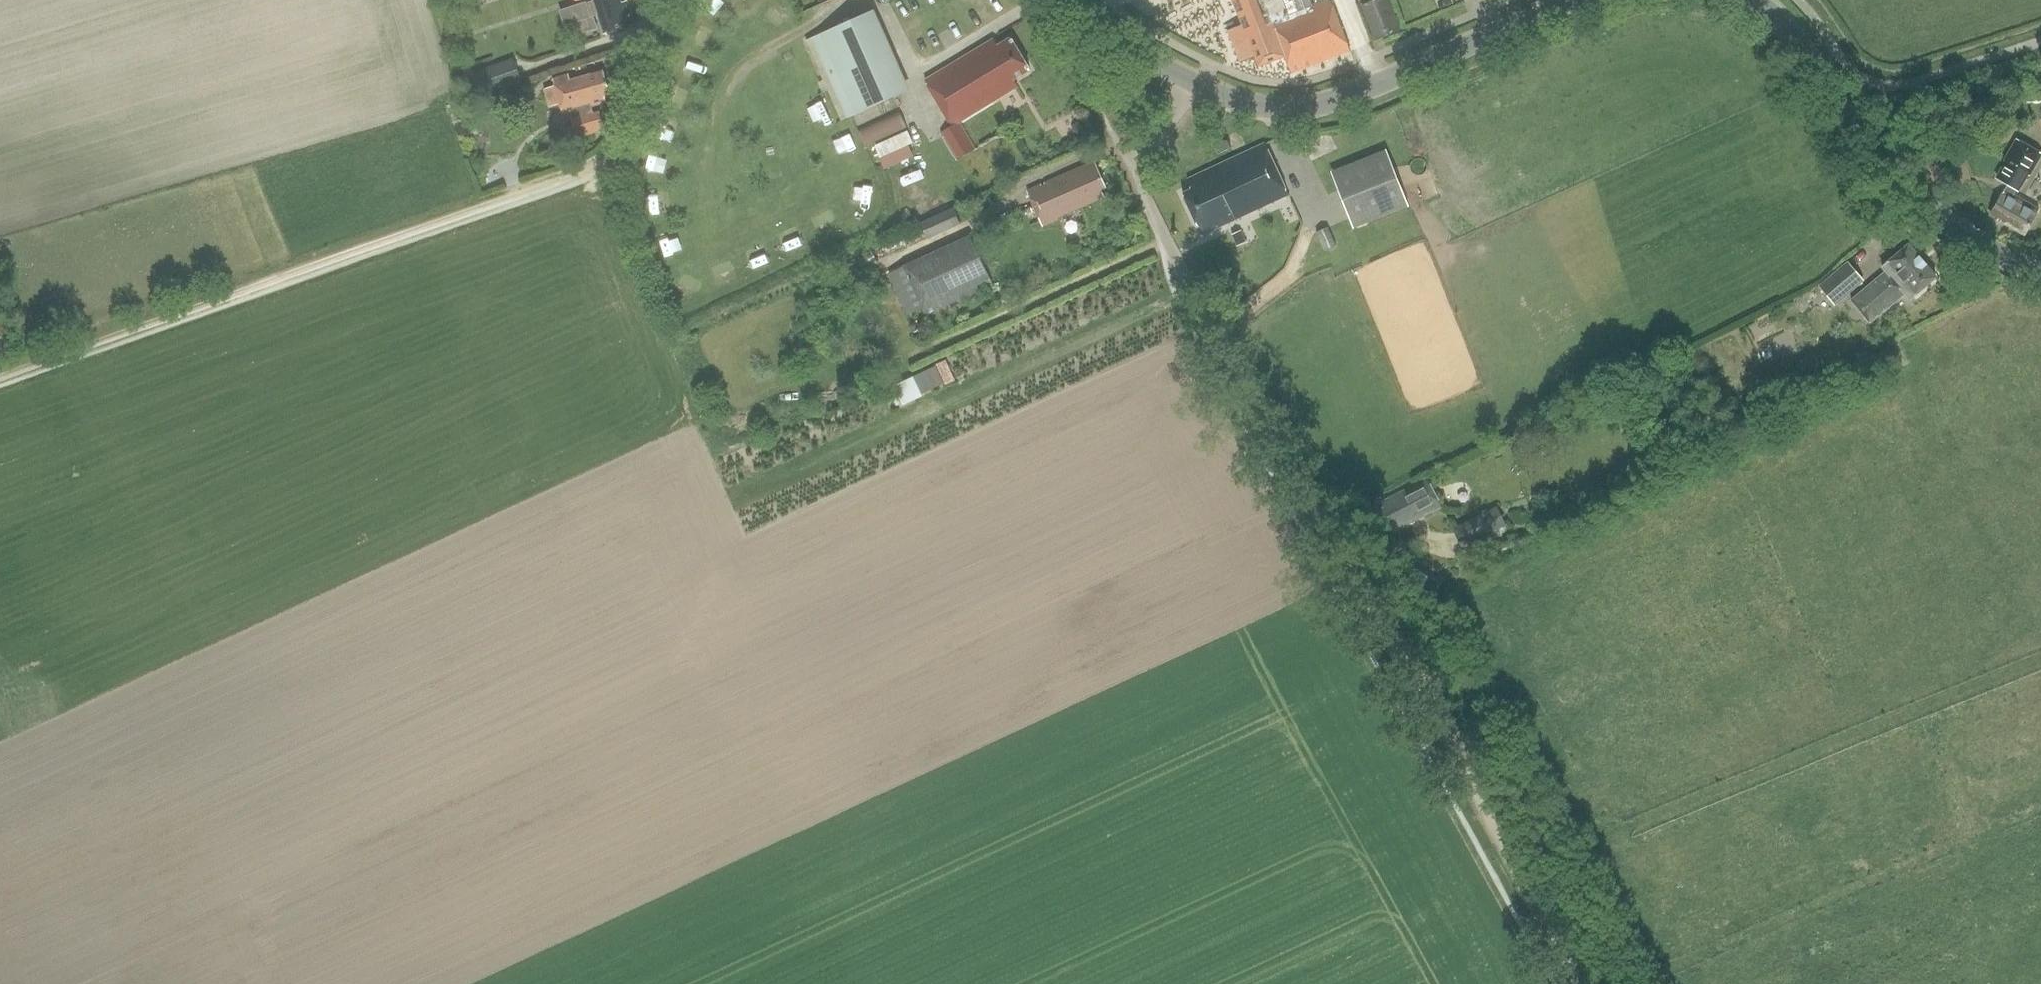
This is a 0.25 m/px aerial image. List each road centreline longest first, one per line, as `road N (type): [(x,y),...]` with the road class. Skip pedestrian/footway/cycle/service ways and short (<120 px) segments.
road 1 (track): [(0,378),(594,167),(622,122),(658,0)]
road 2 (unclassified): [(1370,602),(1132,168),(1197,84)]
road 3 (track): [(1370,602),(1583,983)]
road 4 (tertiary): [(1583,0),(1296,109),(1256,106),(1197,84)]
road 5 (tertiary): [(2040,276),(1994,253),(1891,174),(1796,39),(1754,0)]
road 6 (track): [(796,34),(727,77),(698,188),(706,226),(799,189)]
road 7 (tertiary): [(1197,84),(1070,0)]
road 8 (track): [(799,189),(748,58)]

